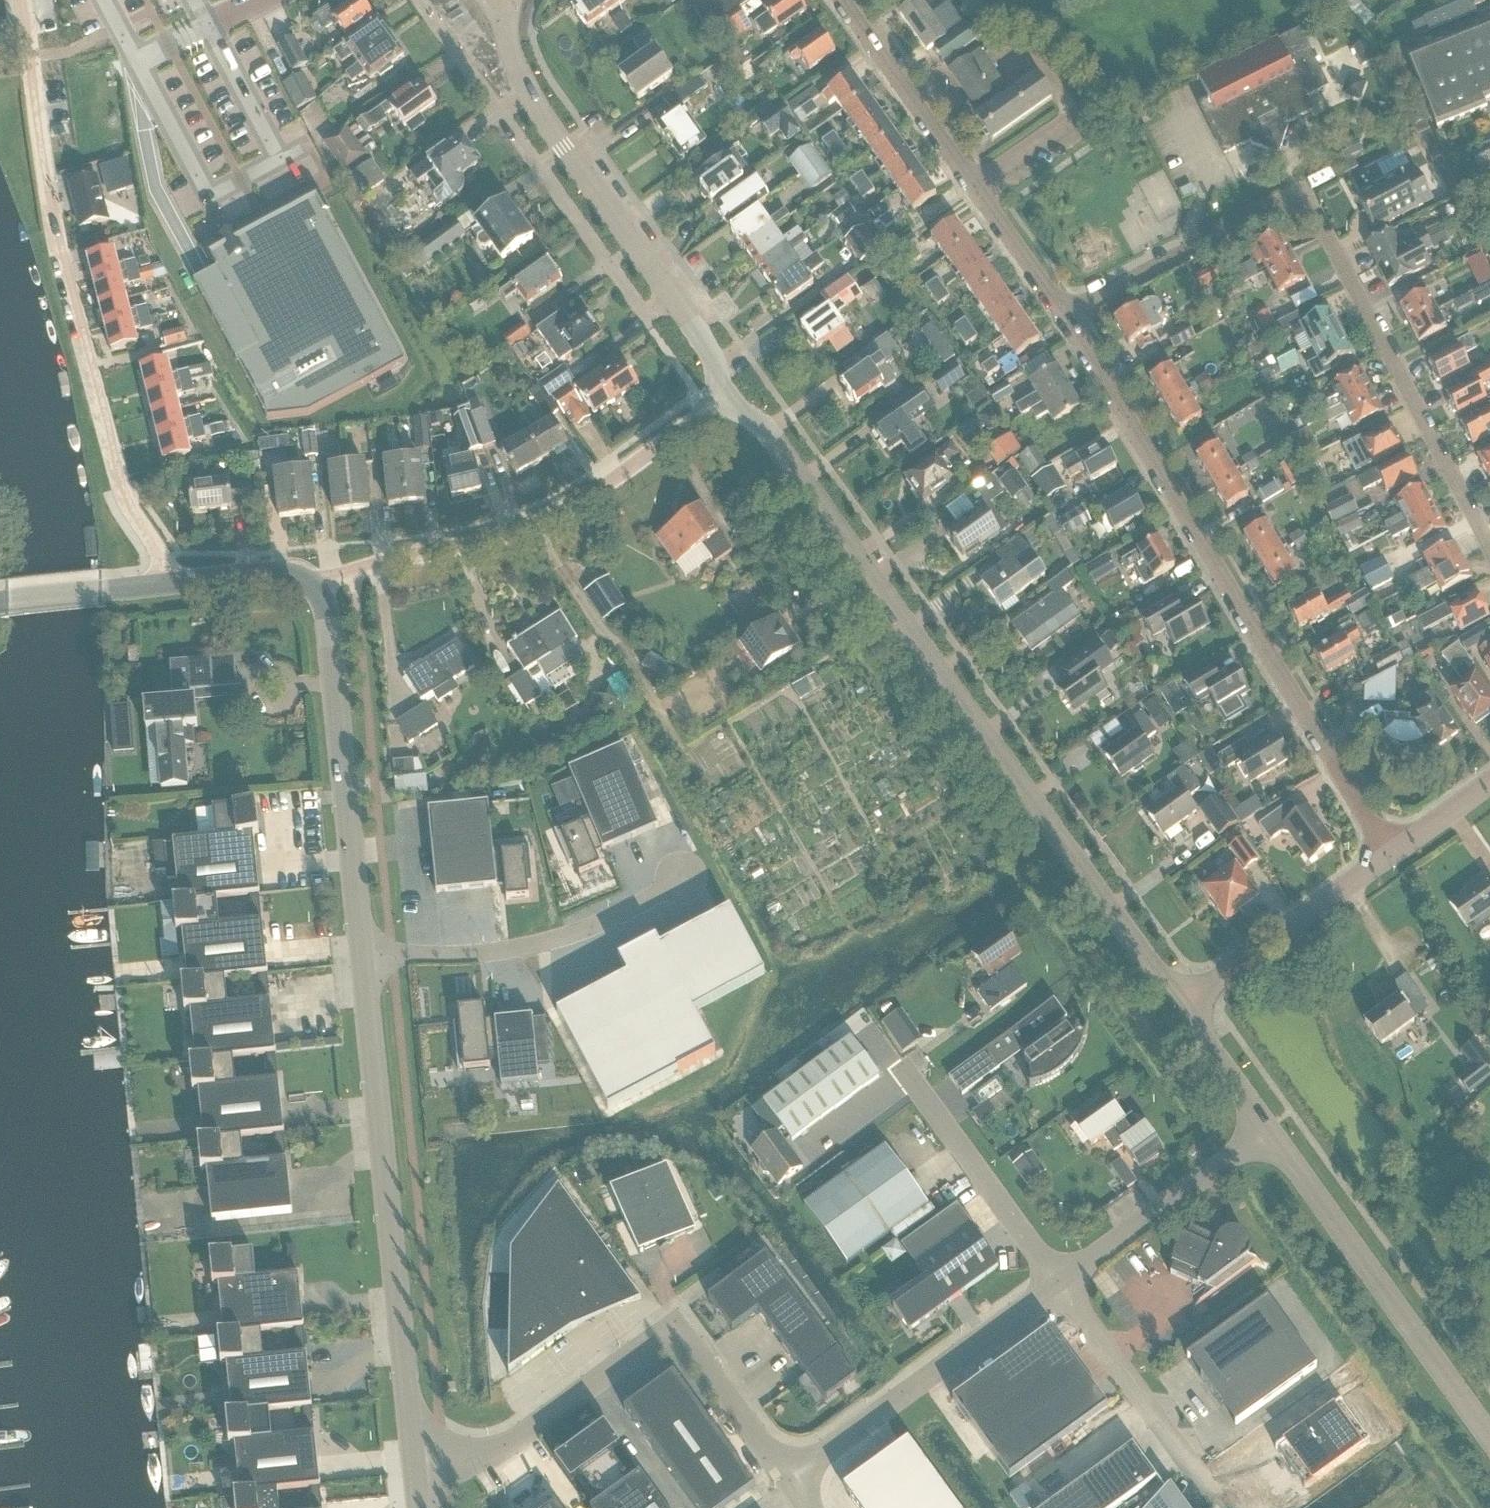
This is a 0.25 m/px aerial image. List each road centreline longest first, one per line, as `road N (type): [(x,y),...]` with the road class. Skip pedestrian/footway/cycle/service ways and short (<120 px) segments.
road 1 (unclassified): [(1194,994),(1153,972),(760,423),(719,394)]
road 2 (residential): [(1489,547),(1307,204),(1282,200),(1066,317)]
road 3 (residential): [(1389,856),(1066,317)]
road 4 (unclassified): [(23,0),(56,238),(123,491),(163,559),(168,583)]
road 5 (secondary): [(414,1461),(362,957)]
road 6 (unclassified): [(790,1478),(696,1352),(674,1337),(646,1343),(504,1447),(414,1461)]
road 7 (tertiary): [(719,394),(706,345),(527,92),(509,50),(507,0)]
road 8 (tertiary): [(320,588),(355,571),(477,544),(551,516),(719,394)]
road 9 (residential): [(1066,317),(845,0)]
road 10 (unclassified): [(1489,1438),(1266,1130)]
road 11 (secondary): [(362,957),(320,588)]
road 12 (unclassified): [(362,957),(518,950),(599,924),(681,881)]
road 13 (unclassified): [(790,1478),(1057,1284)]
road 14 (unclassified): [(1057,1284),(905,1070)]
road 15 (unclassified): [(1210,1495),(1057,1284)]
road 16 (unclassified): [(1057,1284),(1266,1130)]
road 17 (unclassified): [(1194,994),(1389,856)]
road 18 (secondary): [(0,601),(168,583)]
road 19 (secondary): [(168,583),(283,571),(320,588)]
road 20 (unclassified): [(1266,1130),(1208,1048),(1194,994)]
road 21 (unclassified): [(137,60),(262,0)]
road 22 (unclassified): [(1389,856),(1489,783)]

